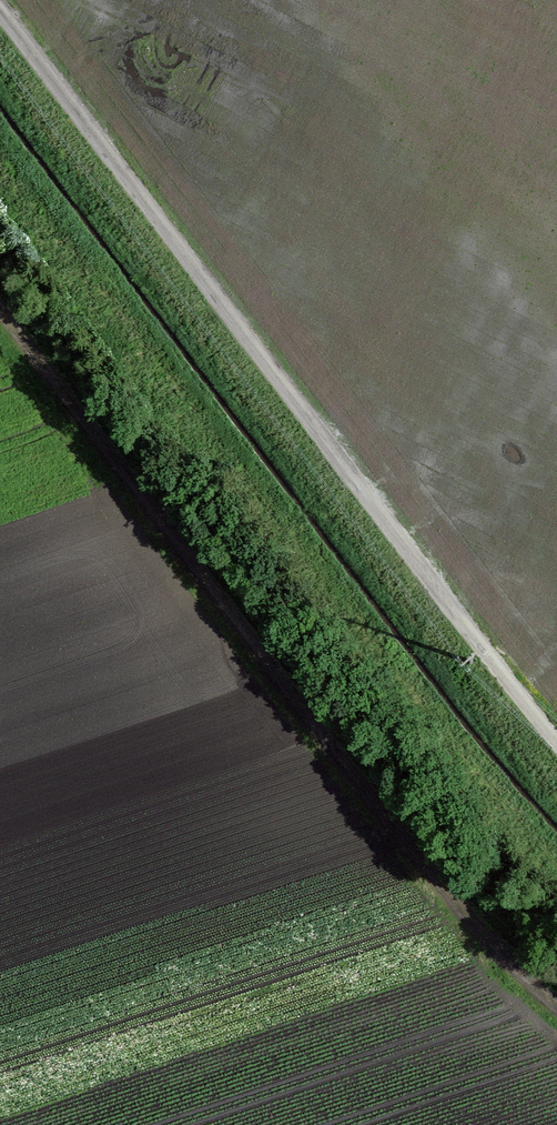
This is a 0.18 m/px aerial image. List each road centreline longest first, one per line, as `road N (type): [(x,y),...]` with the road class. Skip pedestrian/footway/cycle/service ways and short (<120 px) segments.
road 1 (track): [(0,11),(556,737)]
road 2 (track): [(0,290),(444,864),(556,968)]

